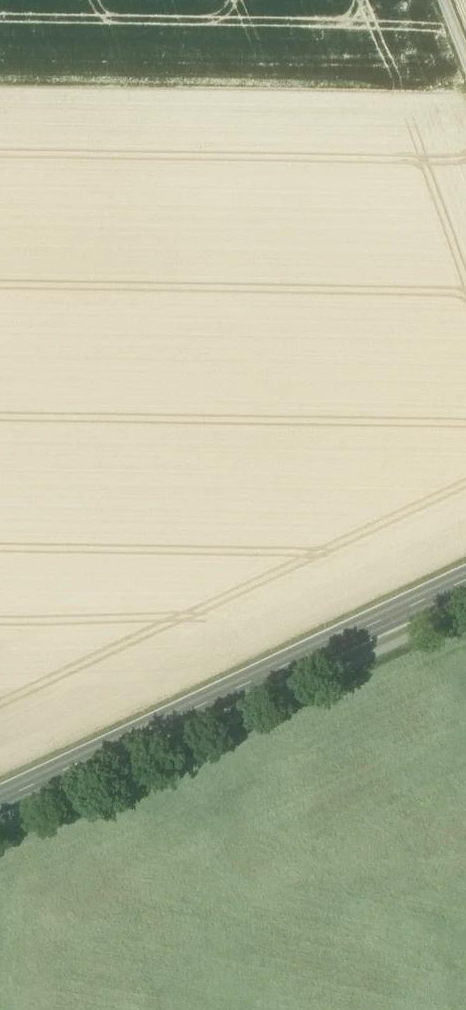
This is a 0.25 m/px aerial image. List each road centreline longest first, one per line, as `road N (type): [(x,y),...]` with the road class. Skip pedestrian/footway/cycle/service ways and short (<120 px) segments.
road 1 (tertiary): [(465,582),(0,802)]

